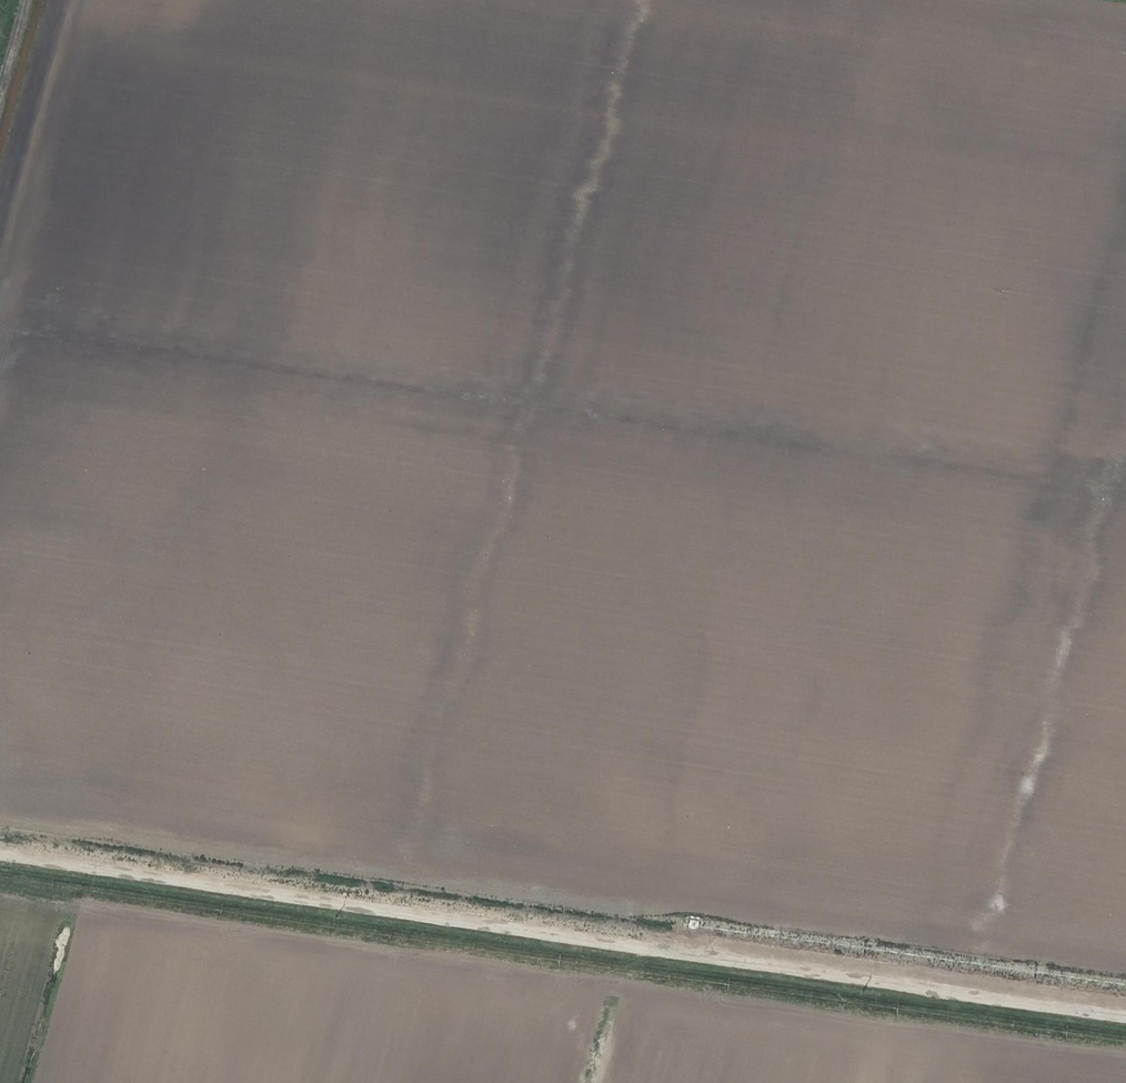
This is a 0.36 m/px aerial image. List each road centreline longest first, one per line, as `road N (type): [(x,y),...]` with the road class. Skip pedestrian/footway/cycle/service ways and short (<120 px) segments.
road 1 (track): [(1125,1009),(0,842)]

